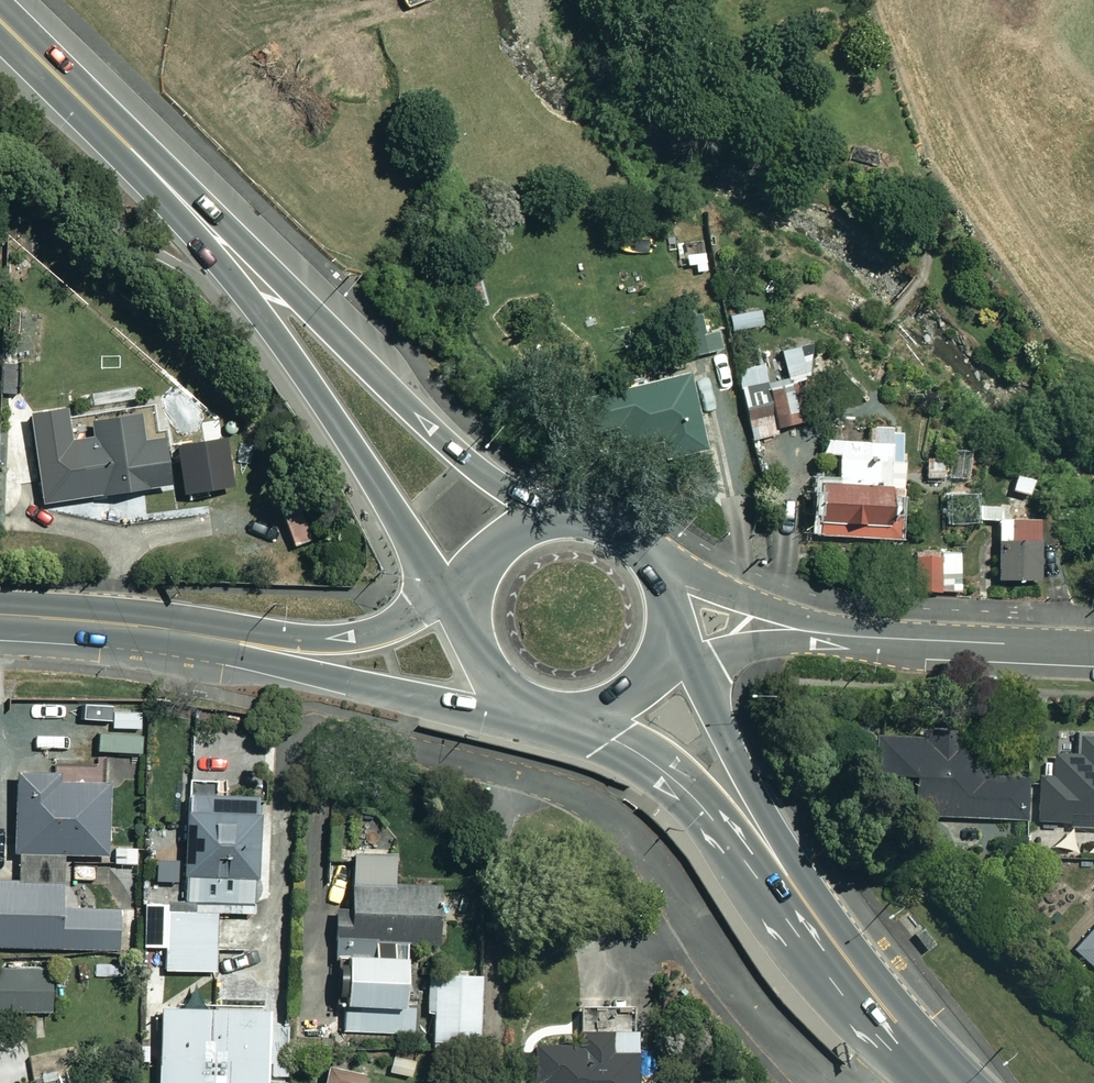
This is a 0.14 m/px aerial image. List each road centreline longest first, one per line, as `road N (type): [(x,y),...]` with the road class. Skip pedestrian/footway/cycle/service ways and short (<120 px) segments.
road 1 (residential): [(312,727),(588,801),(646,849),(734,984),(826,1082)]
road 2 (secondary): [(177,192),(442,439),(550,510)]
road 3 (secondary): [(465,585),(418,550),(177,192)]
road 4 (secondary): [(826,932),(670,777),(625,741),(576,718)]
road 5 (secondary): [(663,655),(722,731),(826,932)]
road 6 (secondary): [(517,706),(468,708),(299,669),(229,640)]
road 7 (residential): [(828,631),(1093,647)]
road 8 (secondary): [(177,192),(0,20)]
road 9 (secondary): [(229,640),(358,637),(462,599)]
road 10 (secondary): [(229,640),(0,615)]
road 11 (residential): [(662,569),(828,631)]
road 12 (residential): [(828,631),(717,655),(663,654)]
road 13 (secondary): [(926,1057),(826,932)]
road 14 (secondary): [(550,510),(616,521),(662,569)]
road 15 (secondary): [(517,706),(473,661),(462,599)]

